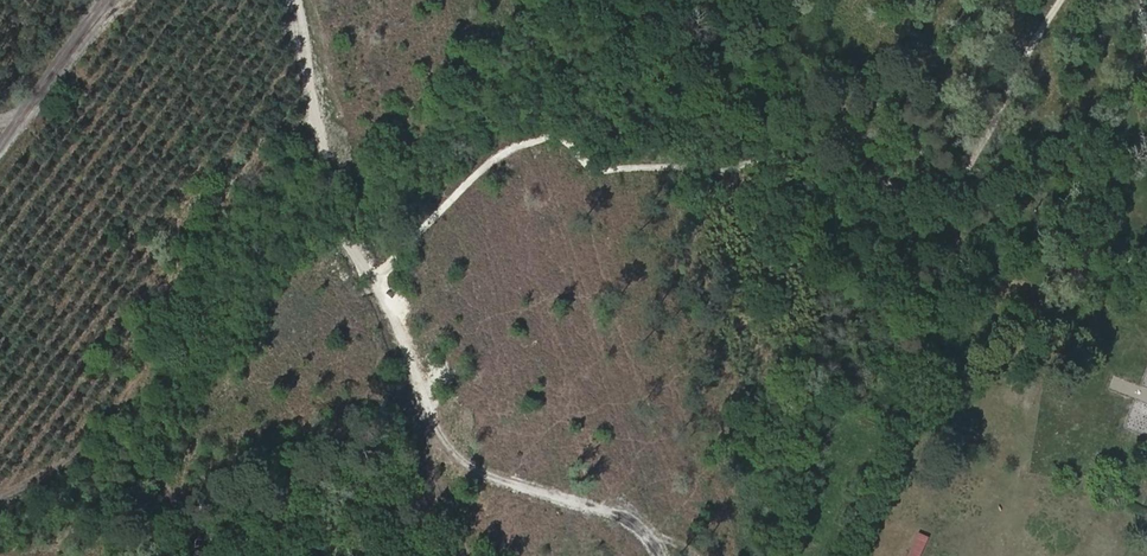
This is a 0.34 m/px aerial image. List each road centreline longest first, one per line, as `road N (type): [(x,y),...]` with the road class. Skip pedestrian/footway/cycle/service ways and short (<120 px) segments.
road 1 (track): [(285,0),(337,215),(463,555)]
road 2 (track): [(0,142),(106,0)]

